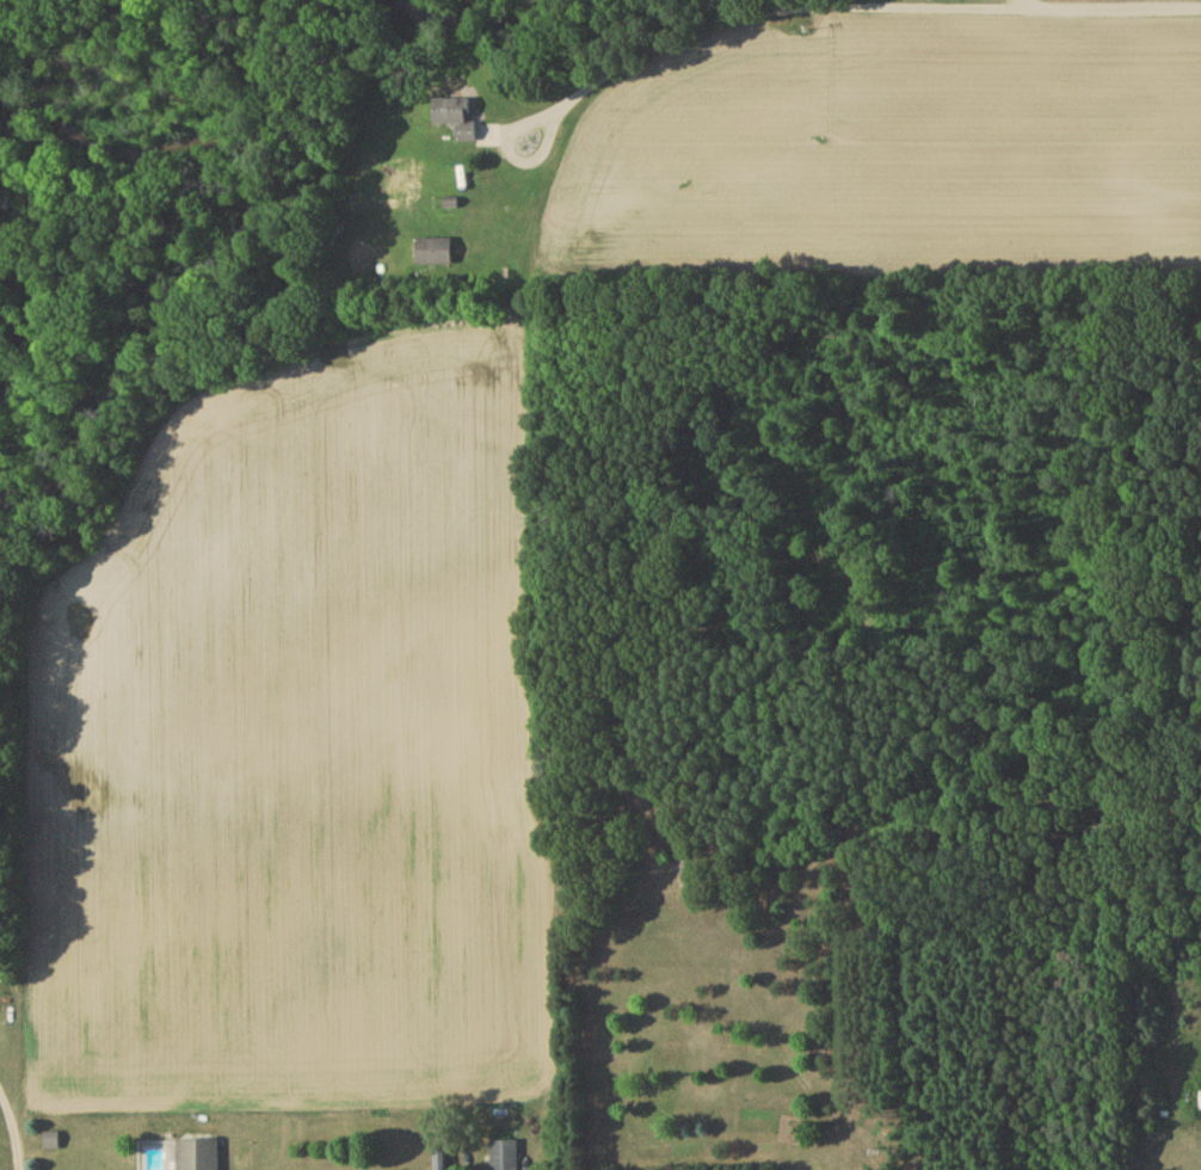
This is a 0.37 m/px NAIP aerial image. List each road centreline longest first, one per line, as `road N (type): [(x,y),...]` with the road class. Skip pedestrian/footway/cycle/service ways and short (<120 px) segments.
road 1 (residential): [(1200,11),(825,12),(755,20),(701,32),(560,111)]

